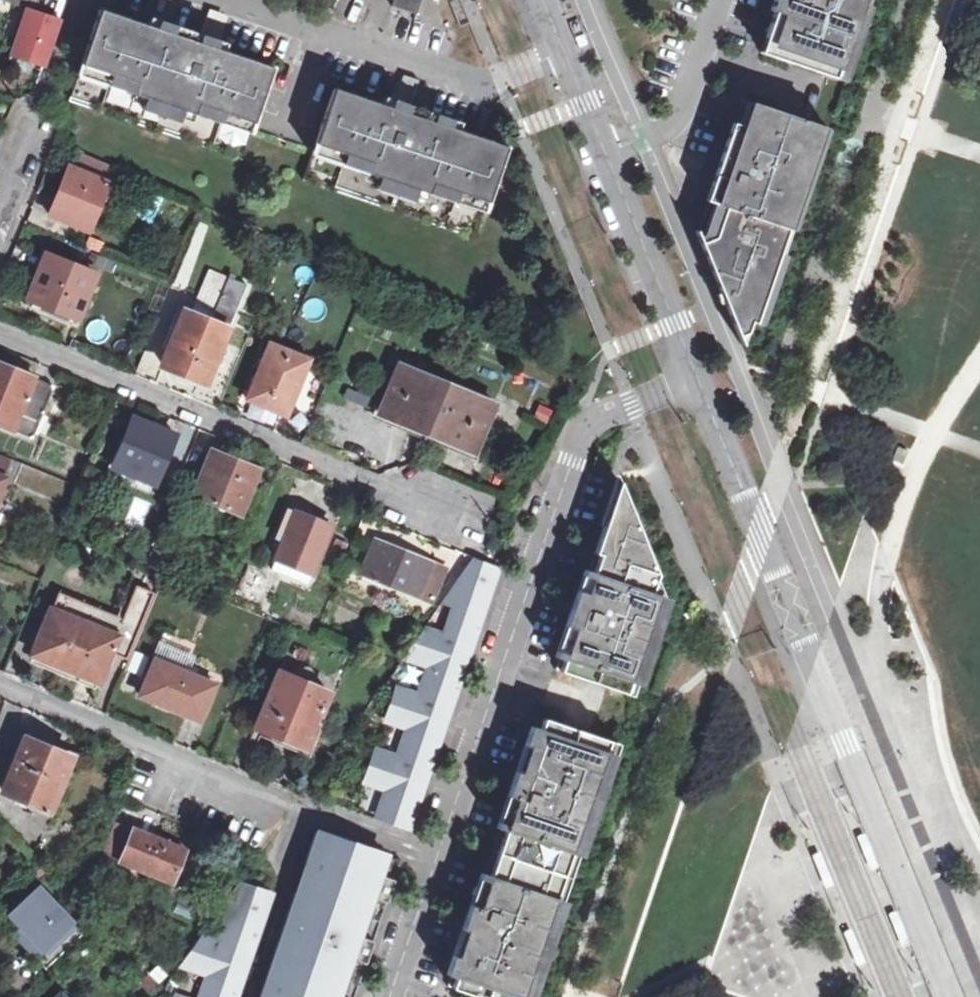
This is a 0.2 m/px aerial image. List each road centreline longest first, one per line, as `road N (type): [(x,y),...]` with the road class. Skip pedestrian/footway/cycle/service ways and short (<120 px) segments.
road 1 (residential): [(702,380),(587,423),(398,977),(406,996)]
road 2 (tertiary): [(702,380),(952,996)]
road 3 (residential): [(0,331),(468,519)]
road 4 (residential): [(565,45),(480,79),(246,0)]
road 5 (residential): [(0,684),(290,803)]
road 6 (tertiary): [(609,152),(702,380)]
road 7 (residential): [(718,0),(682,106),(668,124),(609,152)]
road 8 (residential): [(0,212),(52,94)]

